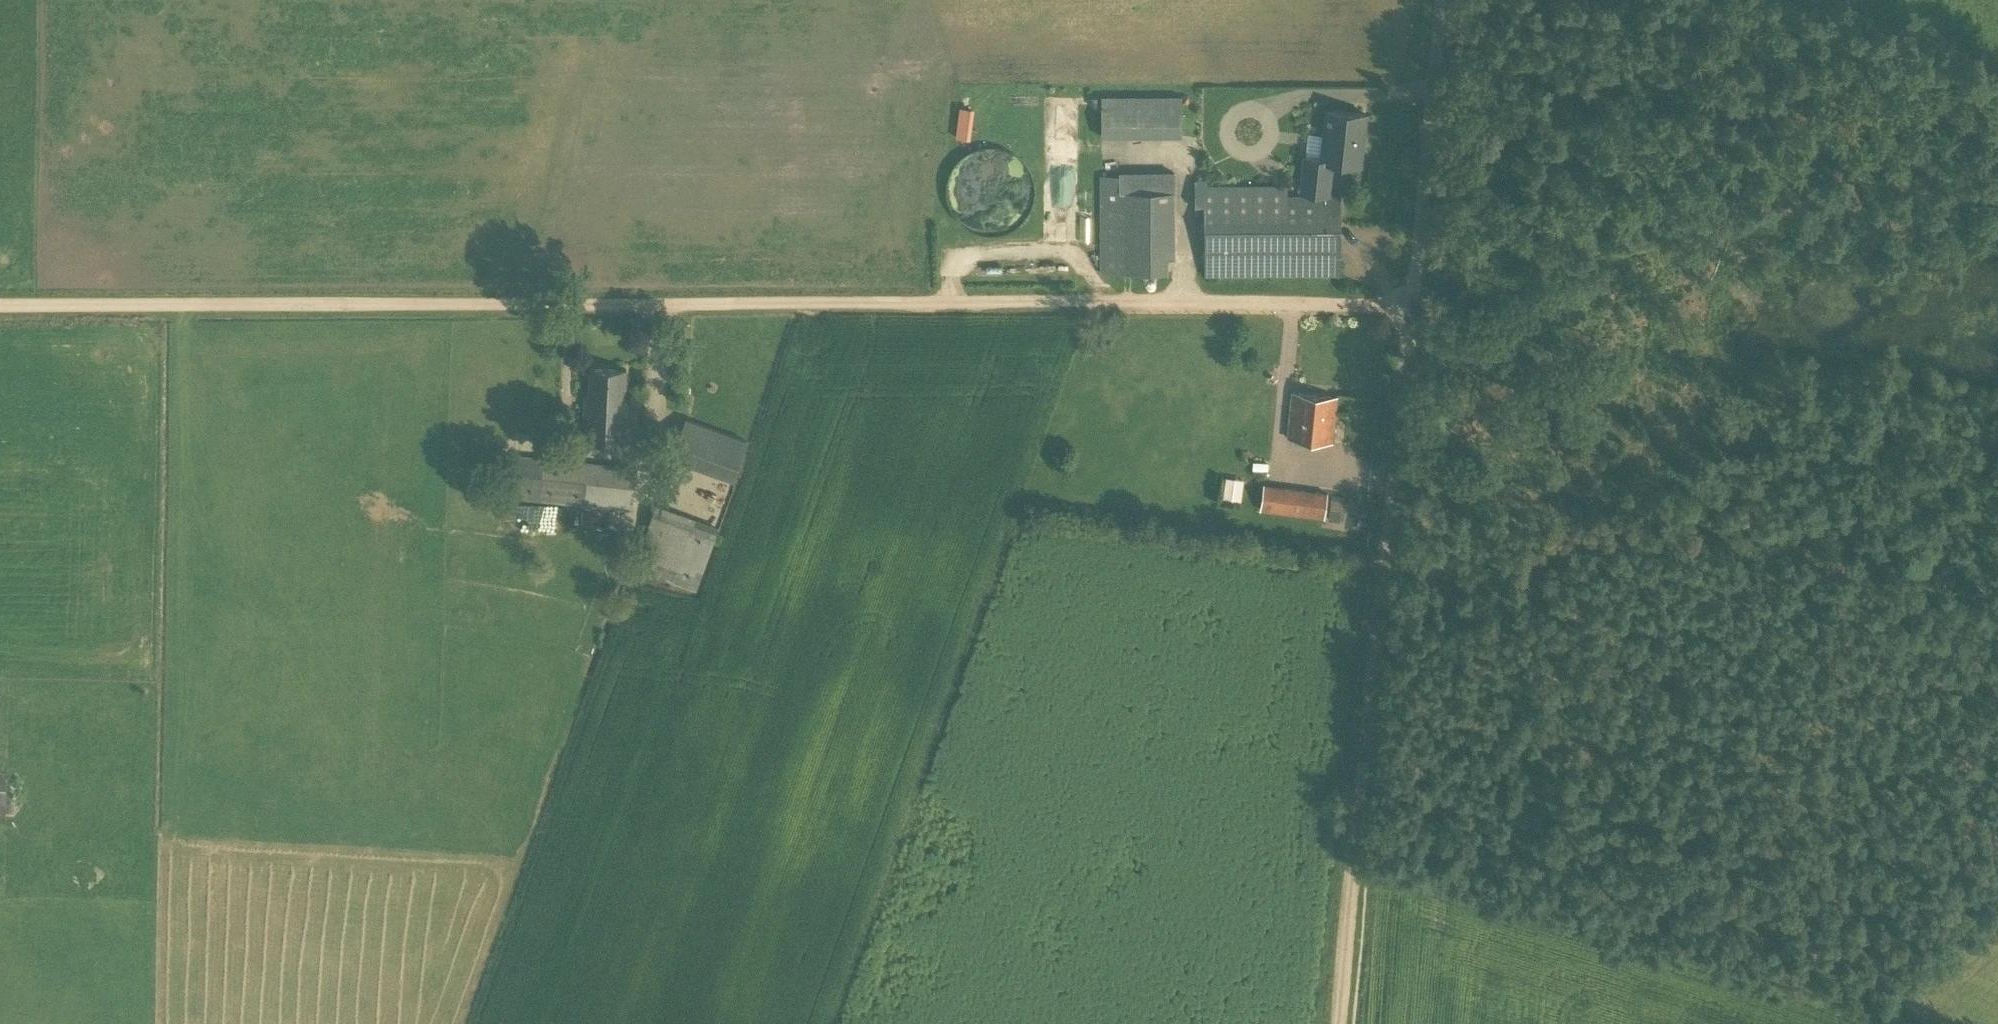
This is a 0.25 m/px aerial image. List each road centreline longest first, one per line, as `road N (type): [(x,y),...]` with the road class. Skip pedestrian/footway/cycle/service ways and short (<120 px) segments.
road 1 (track): [(1417,304),(0,306)]
road 2 (track): [(1417,304),(1348,1023)]
road 3 (unclassified): [(1417,304),(1443,0)]

